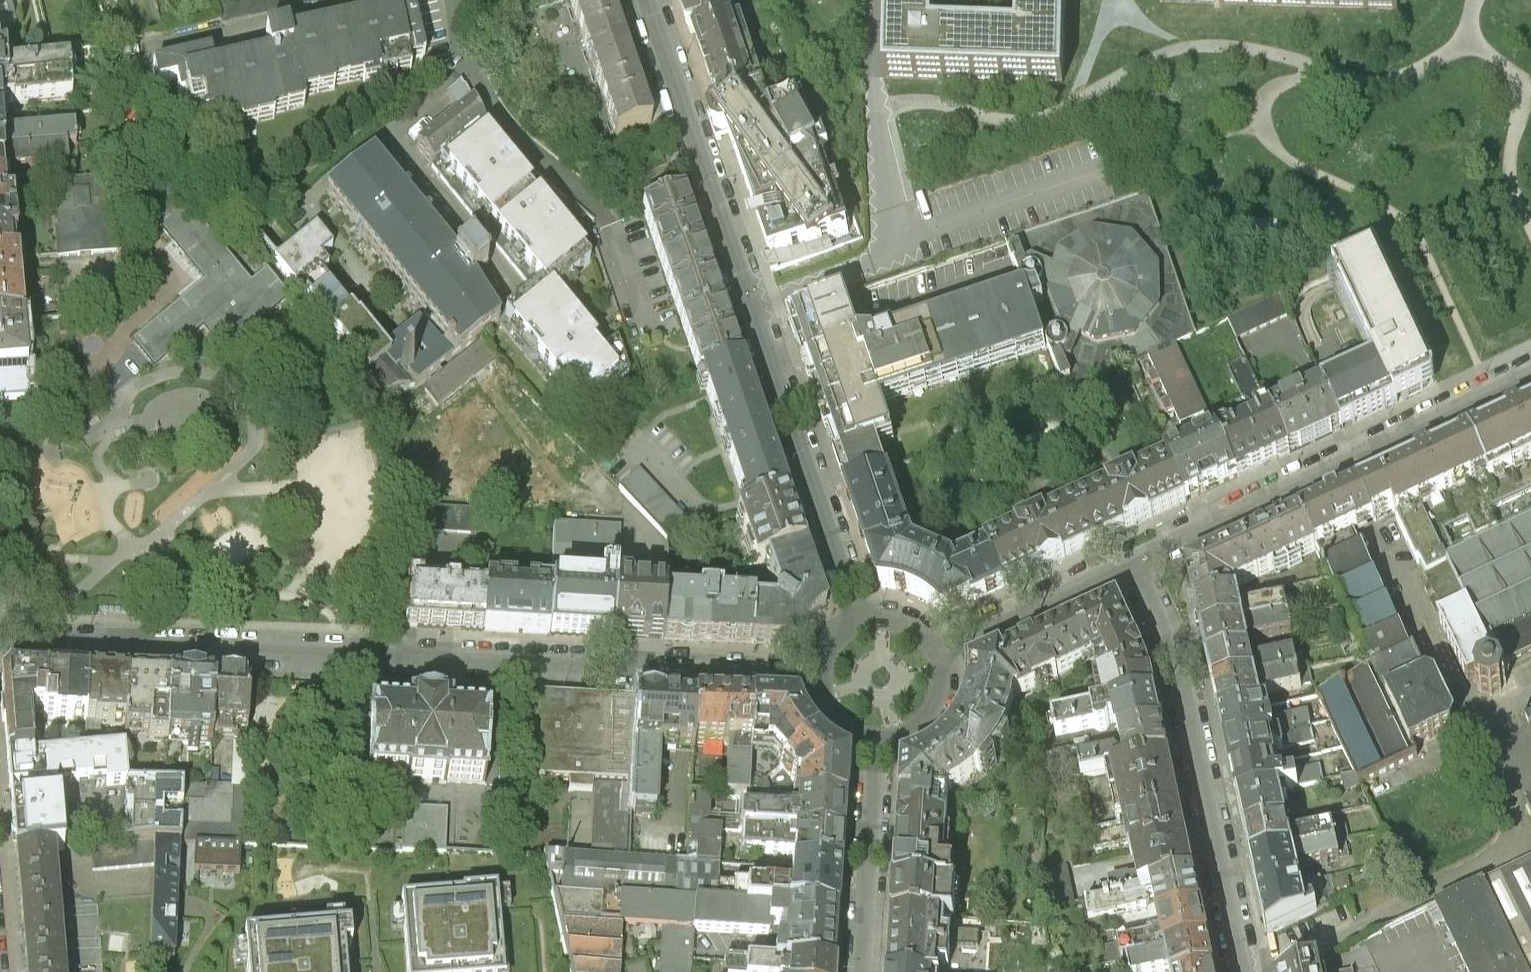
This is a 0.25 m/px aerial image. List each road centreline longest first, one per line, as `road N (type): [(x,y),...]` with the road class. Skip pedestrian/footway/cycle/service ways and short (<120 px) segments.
road 1 (residential): [(822,675),(0,643)]
road 2 (residential): [(861,625),(649,0)]
road 3 (residential): [(1530,373),(1134,561)]
road 4 (residential): [(1246,971),(1178,666),(1134,561)]
road 5 (residential): [(879,740),(864,971)]
road 6 (residential): [(1134,561),(935,656)]
road 7 (residential): [(879,740),(907,734),(932,712),(941,683),(935,656)]

